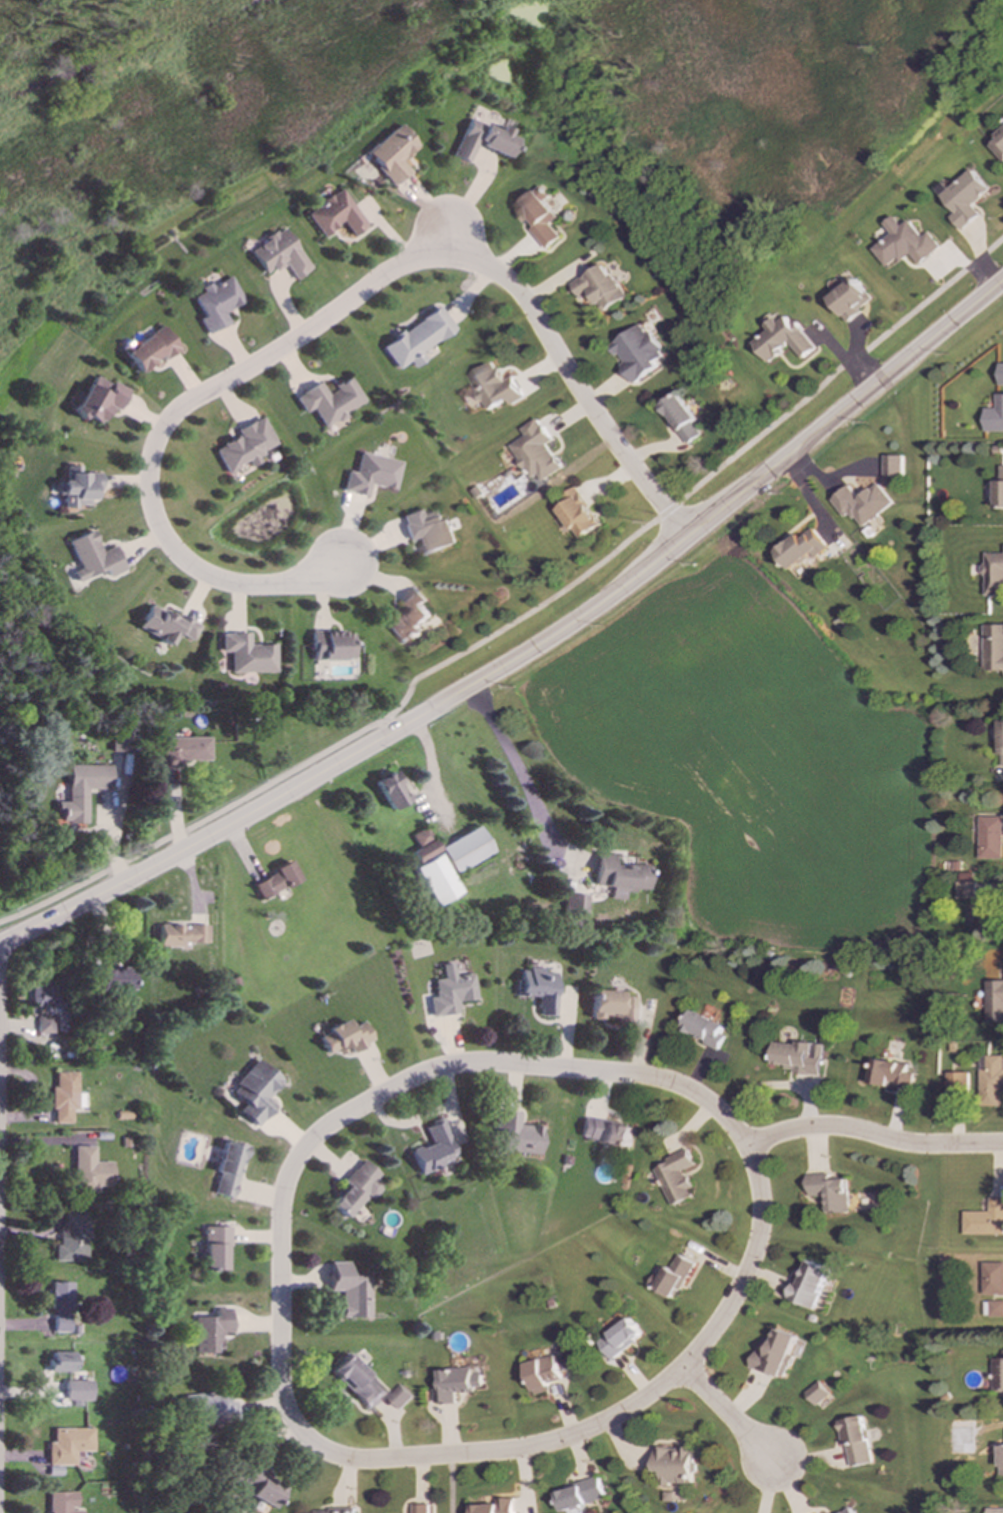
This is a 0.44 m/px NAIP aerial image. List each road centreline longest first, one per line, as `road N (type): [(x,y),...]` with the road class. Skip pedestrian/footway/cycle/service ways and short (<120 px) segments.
road 1 (residential): [(747,1147),(688,1091),(650,1078),(510,1062),(427,1071),(340,1116),(316,1133),(284,1184),(282,1381),(303,1437),(329,1454),(370,1460),(536,1447),(587,1430),(661,1386),(713,1328),(753,1253),(760,1212),(747,1147)]
road 2 (tertiary): [(1002,280),(550,639),(262,807),(0,943)]
road 3 (residential): [(687,533),(605,427),(514,285),(452,245),(384,271),(320,323),(190,399),(157,431),(151,515),(188,565),(254,583),(340,571)]
road 4 (residential): [(1002,1145),(925,1146),(839,1128),(747,1147)]
road 5 (residential): [(680,1369),(767,1458)]

